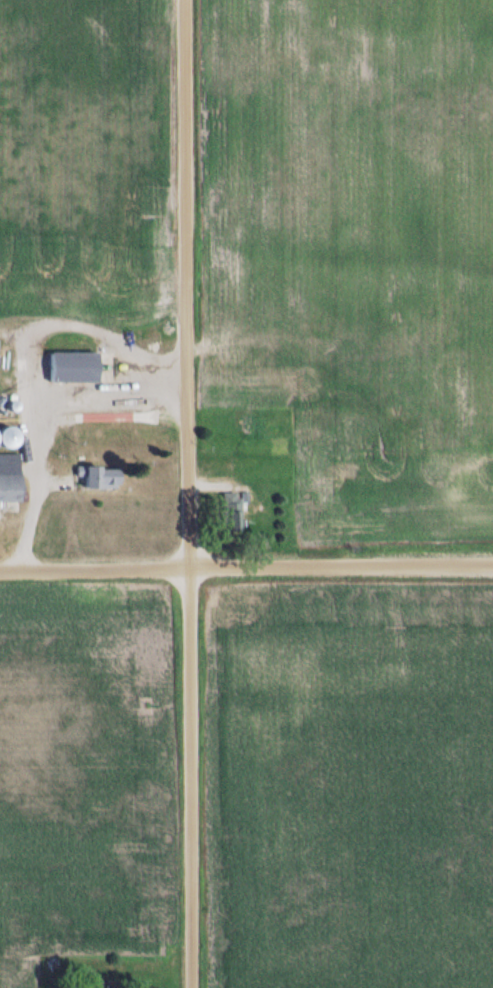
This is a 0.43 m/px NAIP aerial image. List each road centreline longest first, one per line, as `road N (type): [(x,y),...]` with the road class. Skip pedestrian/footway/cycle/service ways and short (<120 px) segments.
road 1 (residential): [(192,987),(184,0)]
road 2 (residential): [(0,568),(492,568)]

